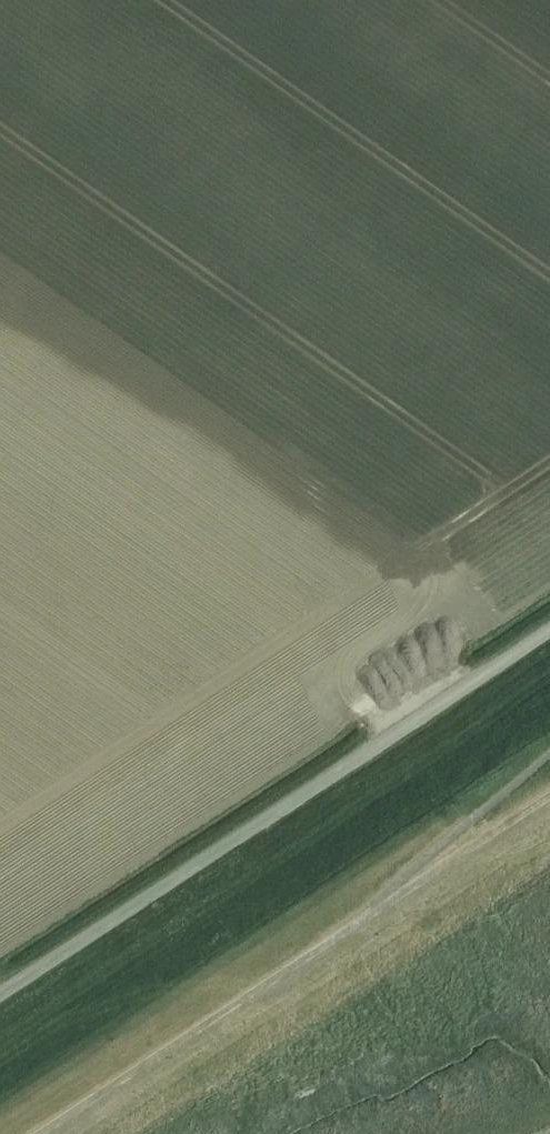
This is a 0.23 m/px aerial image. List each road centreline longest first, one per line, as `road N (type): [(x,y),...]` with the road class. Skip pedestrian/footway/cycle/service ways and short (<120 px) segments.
road 1 (unclassified): [(0,998),(549,627)]
road 2 (track): [(326,951),(50,1133)]
road 3 (track): [(326,951),(549,801)]

